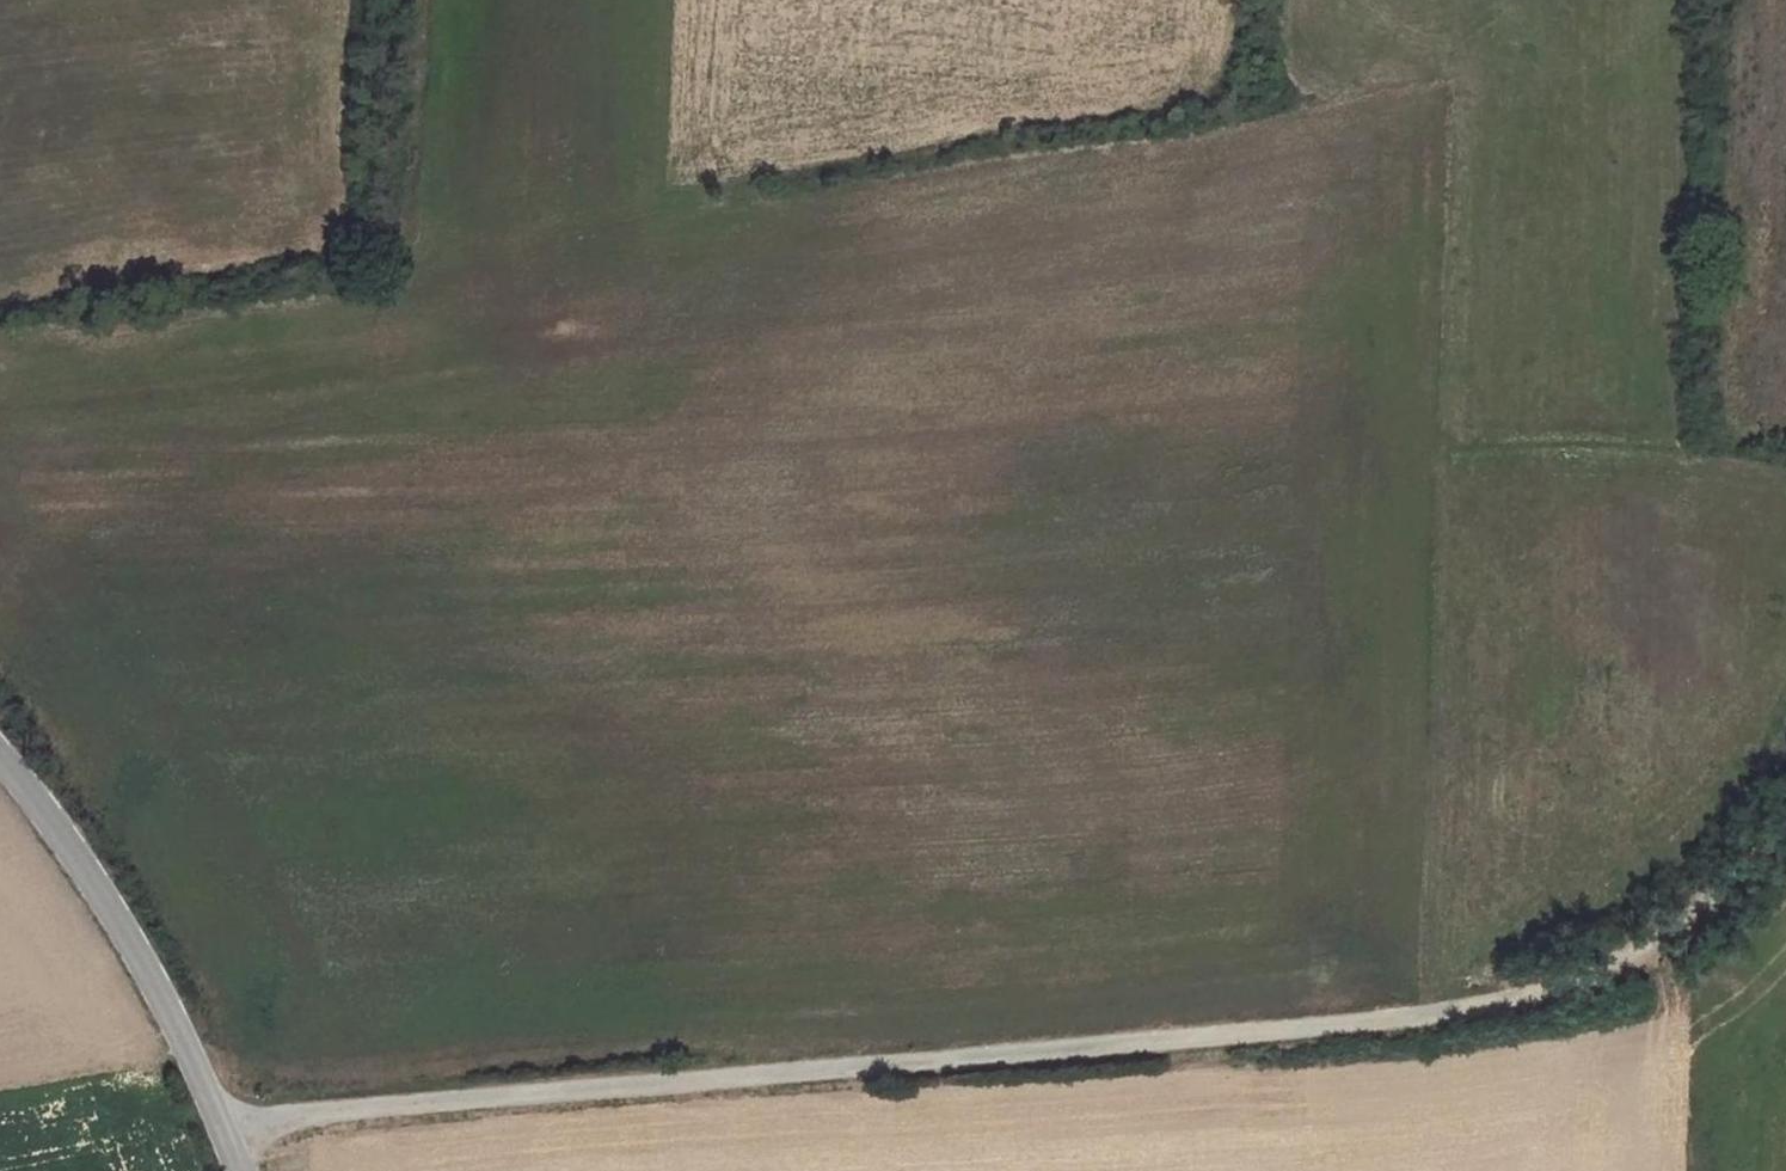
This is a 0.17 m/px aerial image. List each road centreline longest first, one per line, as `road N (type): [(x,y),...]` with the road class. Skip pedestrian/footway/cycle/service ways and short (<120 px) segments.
road 1 (unclassified): [(224,1135),(284,1116),(929,1066),(1406,1015),(1570,988),(1641,954),(1785,819)]
road 2 (unclassified): [(224,1135),(139,941),(0,750)]

